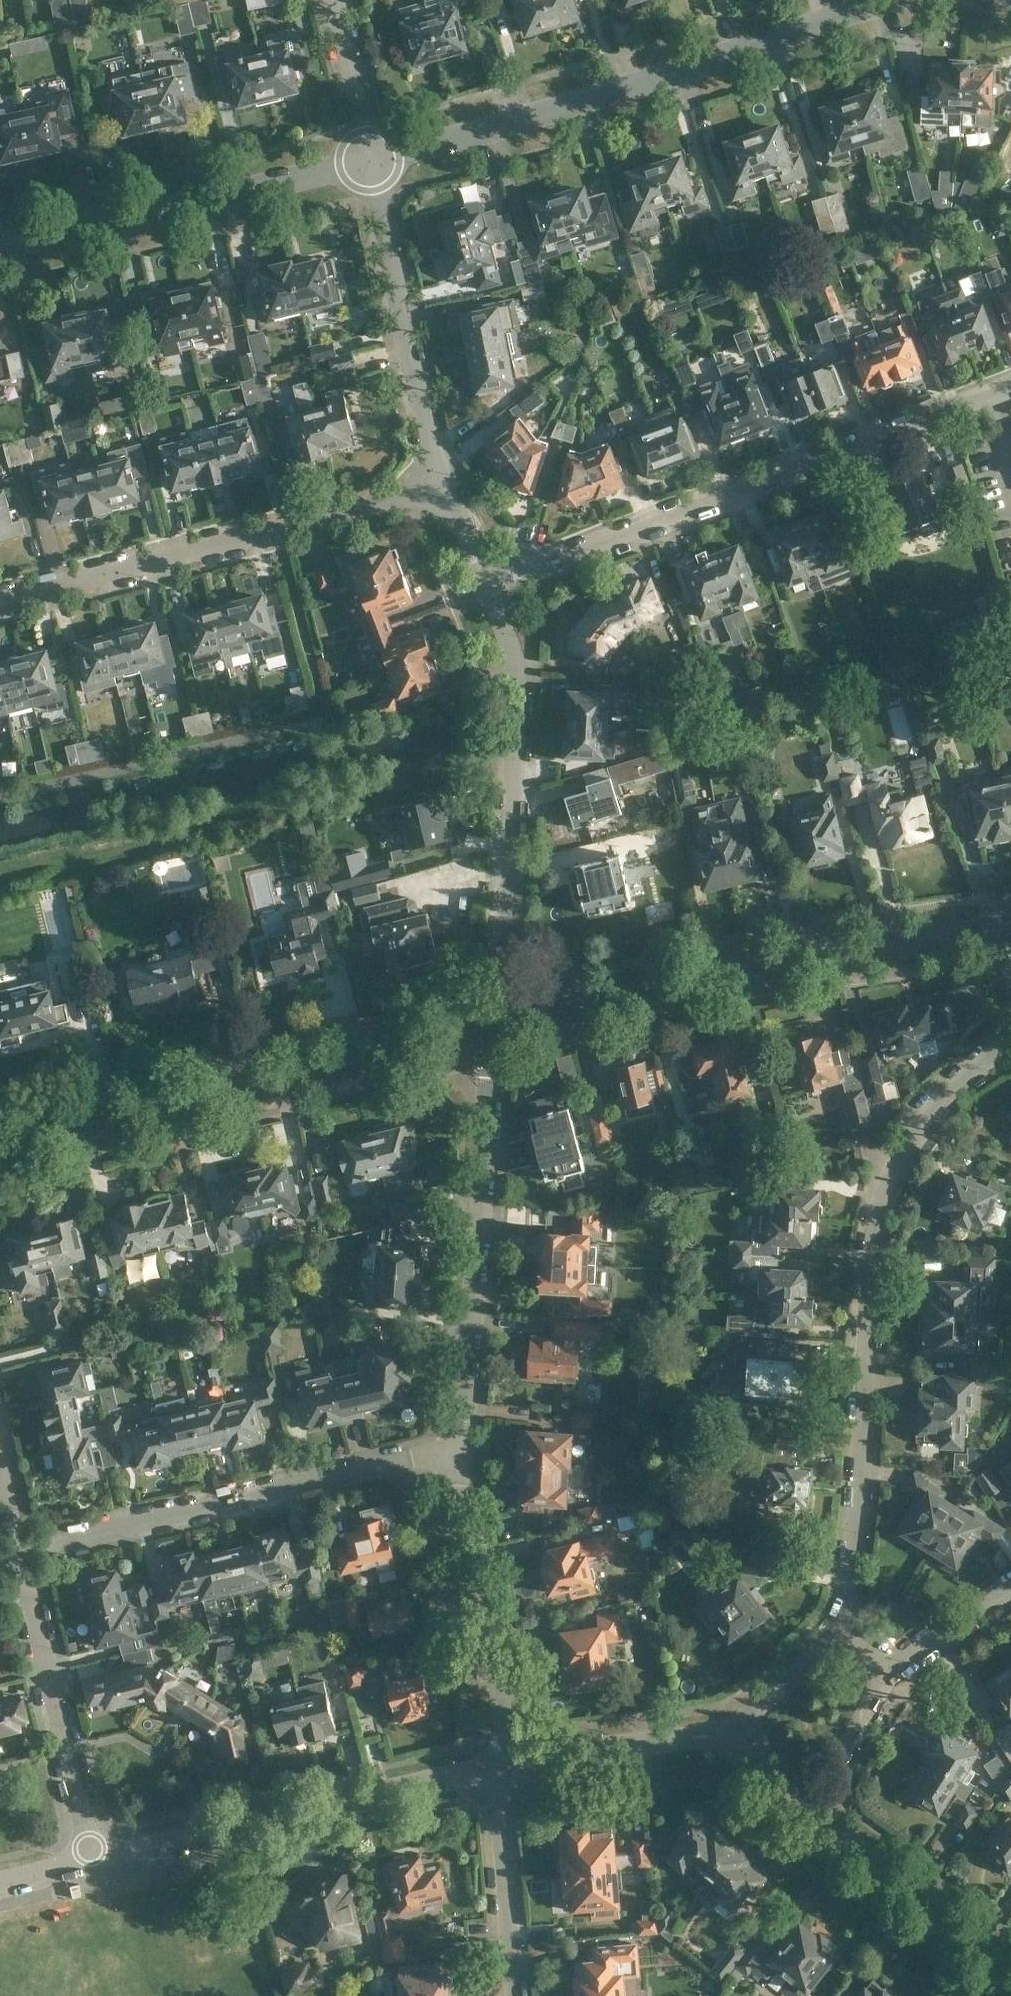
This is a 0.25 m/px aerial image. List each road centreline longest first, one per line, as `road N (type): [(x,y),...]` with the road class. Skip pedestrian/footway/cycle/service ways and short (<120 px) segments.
road 1 (residential): [(844,1638),(853,1607),(885,1202),(916,1140),(959,1086),(1010,1049)]
road 2 (residential): [(492,592),(639,524),(1010,386)]
road 3 (residential): [(370,160),(893,0)]
road 4 (tertiary): [(496,1025),(841,952),(1006,931)]
road 5 (tertiary): [(0,1145),(496,1025)]
road 6 (residential): [(0,604),(437,488)]
road 7 (residential): [(23,1558),(461,1453)]
road 8 (residential): [(461,1453),(496,1025)]
road 9 (residential): [(509,1767),(96,1860)]
road 10 (residential): [(501,991),(519,690),(492,592)]
road 11 (residential): [(0,246),(370,160)]
road 12 (residential): [(437,488),(370,160)]
road 13 (residential): [(509,1767),(513,1727),(461,1453)]
road 14 (residential): [(96,1860),(23,1558)]
road 15 (residential): [(1010,1971),(813,1809)]
road 16 (residential): [(519,1995),(505,1807),(509,1767)]
road 17 (residential): [(734,1742),(692,1737),(509,1767)]
road 18 (residential): [(370,160),(333,0)]
road 19 (residential): [(889,1670),(813,1809)]
road 20 (residential): [(734,1742),(844,1638)]
road 21 (residential): [(1010,1593),(889,1670)]

